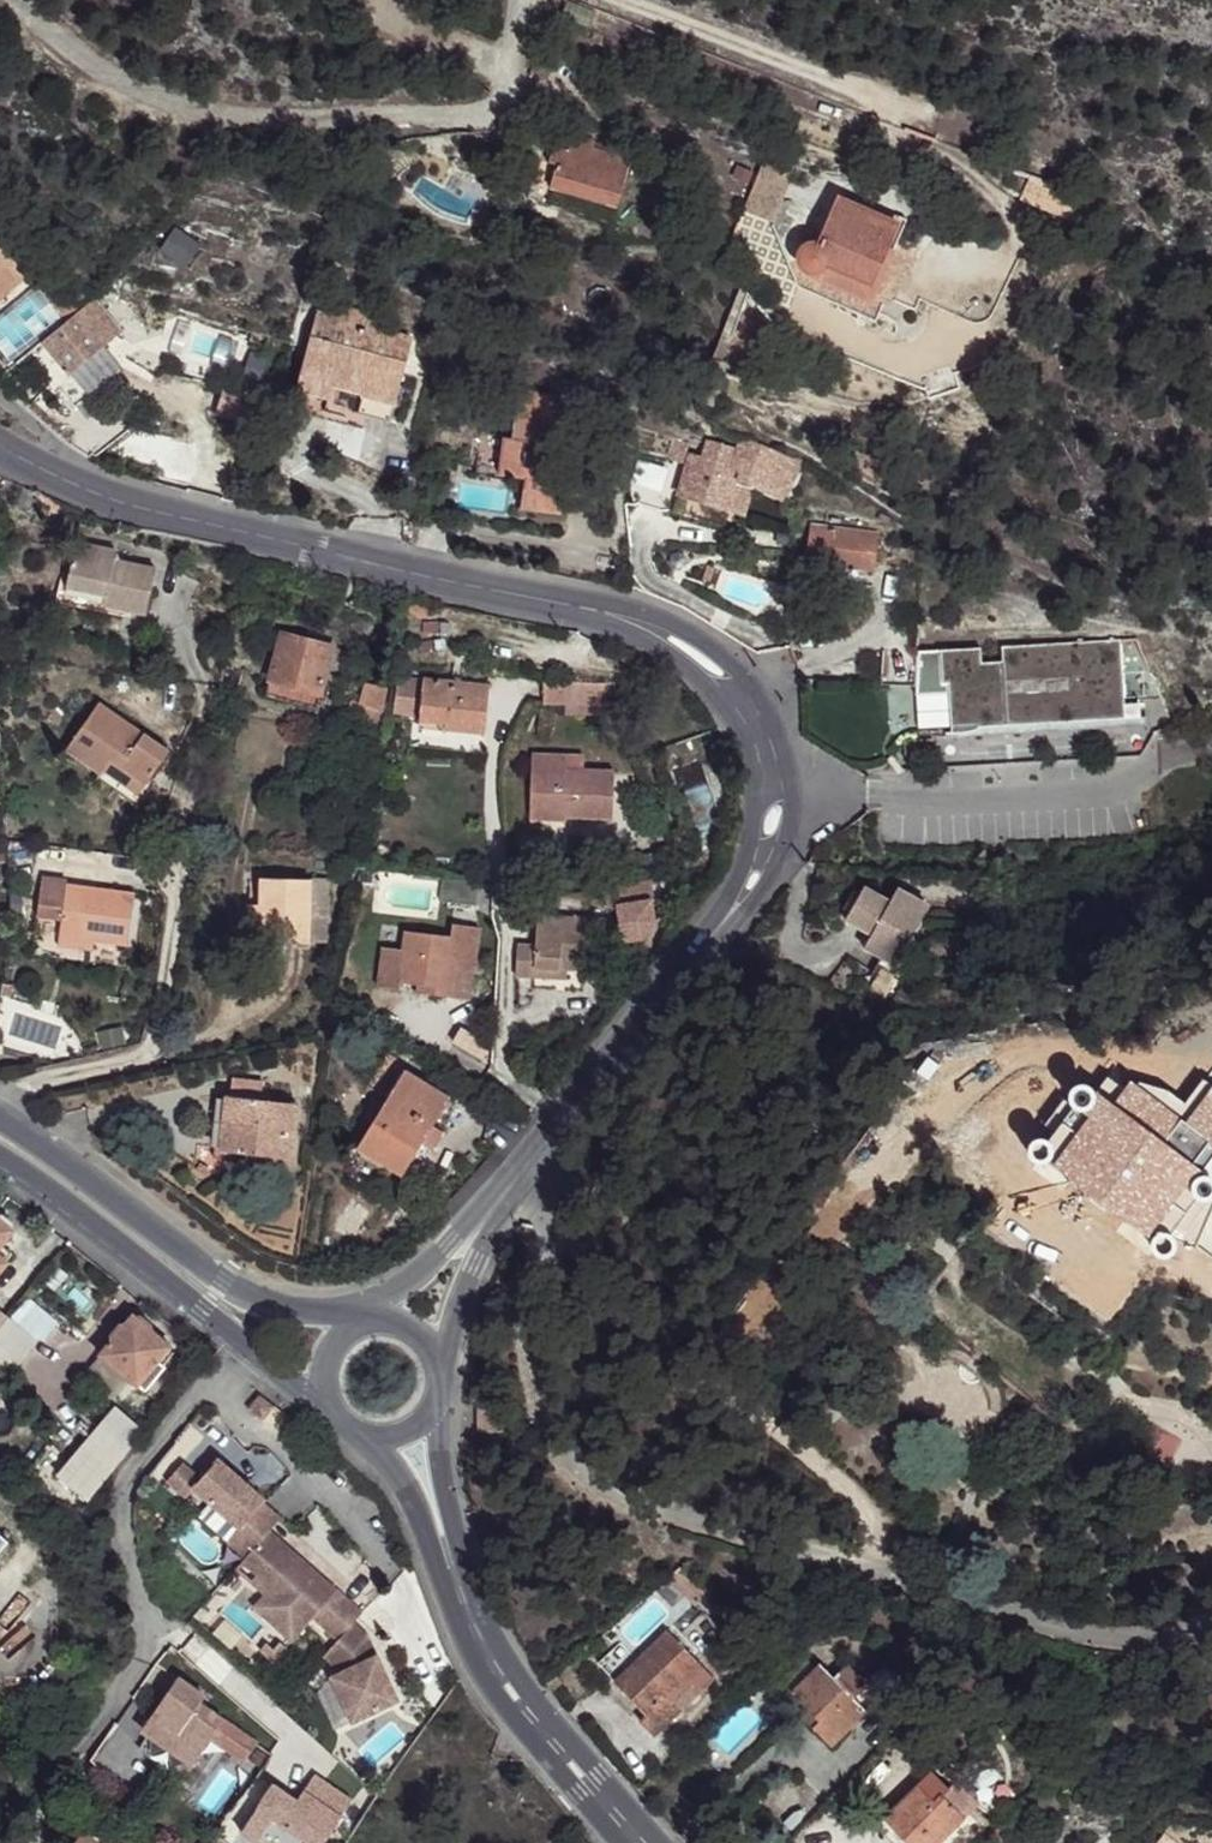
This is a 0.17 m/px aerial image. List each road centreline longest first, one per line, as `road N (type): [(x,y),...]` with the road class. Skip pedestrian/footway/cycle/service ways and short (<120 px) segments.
road 1 (residential): [(0,443),(122,504),(649,626),(707,663),(748,711),(766,795),(750,863),(486,1216)]
road 2 (residential): [(22,0),(78,49),(131,81),(172,100),(249,112),(494,102),(504,95),(526,0)]
road 3 (secondary): [(662,1842),(549,1714),(487,1619),(447,1494),(433,1414)]
road 4 (secondary): [(373,1442),(396,1470),(462,1642),(489,1689),(617,1842)]
road 5 (residential): [(215,1368),(128,1473),(120,1530),(146,1627),(144,1653),(77,1758)]
road 6 (secondary): [(357,1321),(264,1306),(0,1120)]
road 7 (secondary): [(0,1157),(238,1337)]
road 8 (residential): [(635,0),(900,97)]
road 9 (residential): [(215,1368),(235,1418),(278,1442),(386,1566)]
road 10 (residential): [(443,1370),(486,1216)]
road 11 (residential): [(486,1216),(374,1317)]
road 12 (track): [(511,67),(464,56),(418,28),(404,0)]

